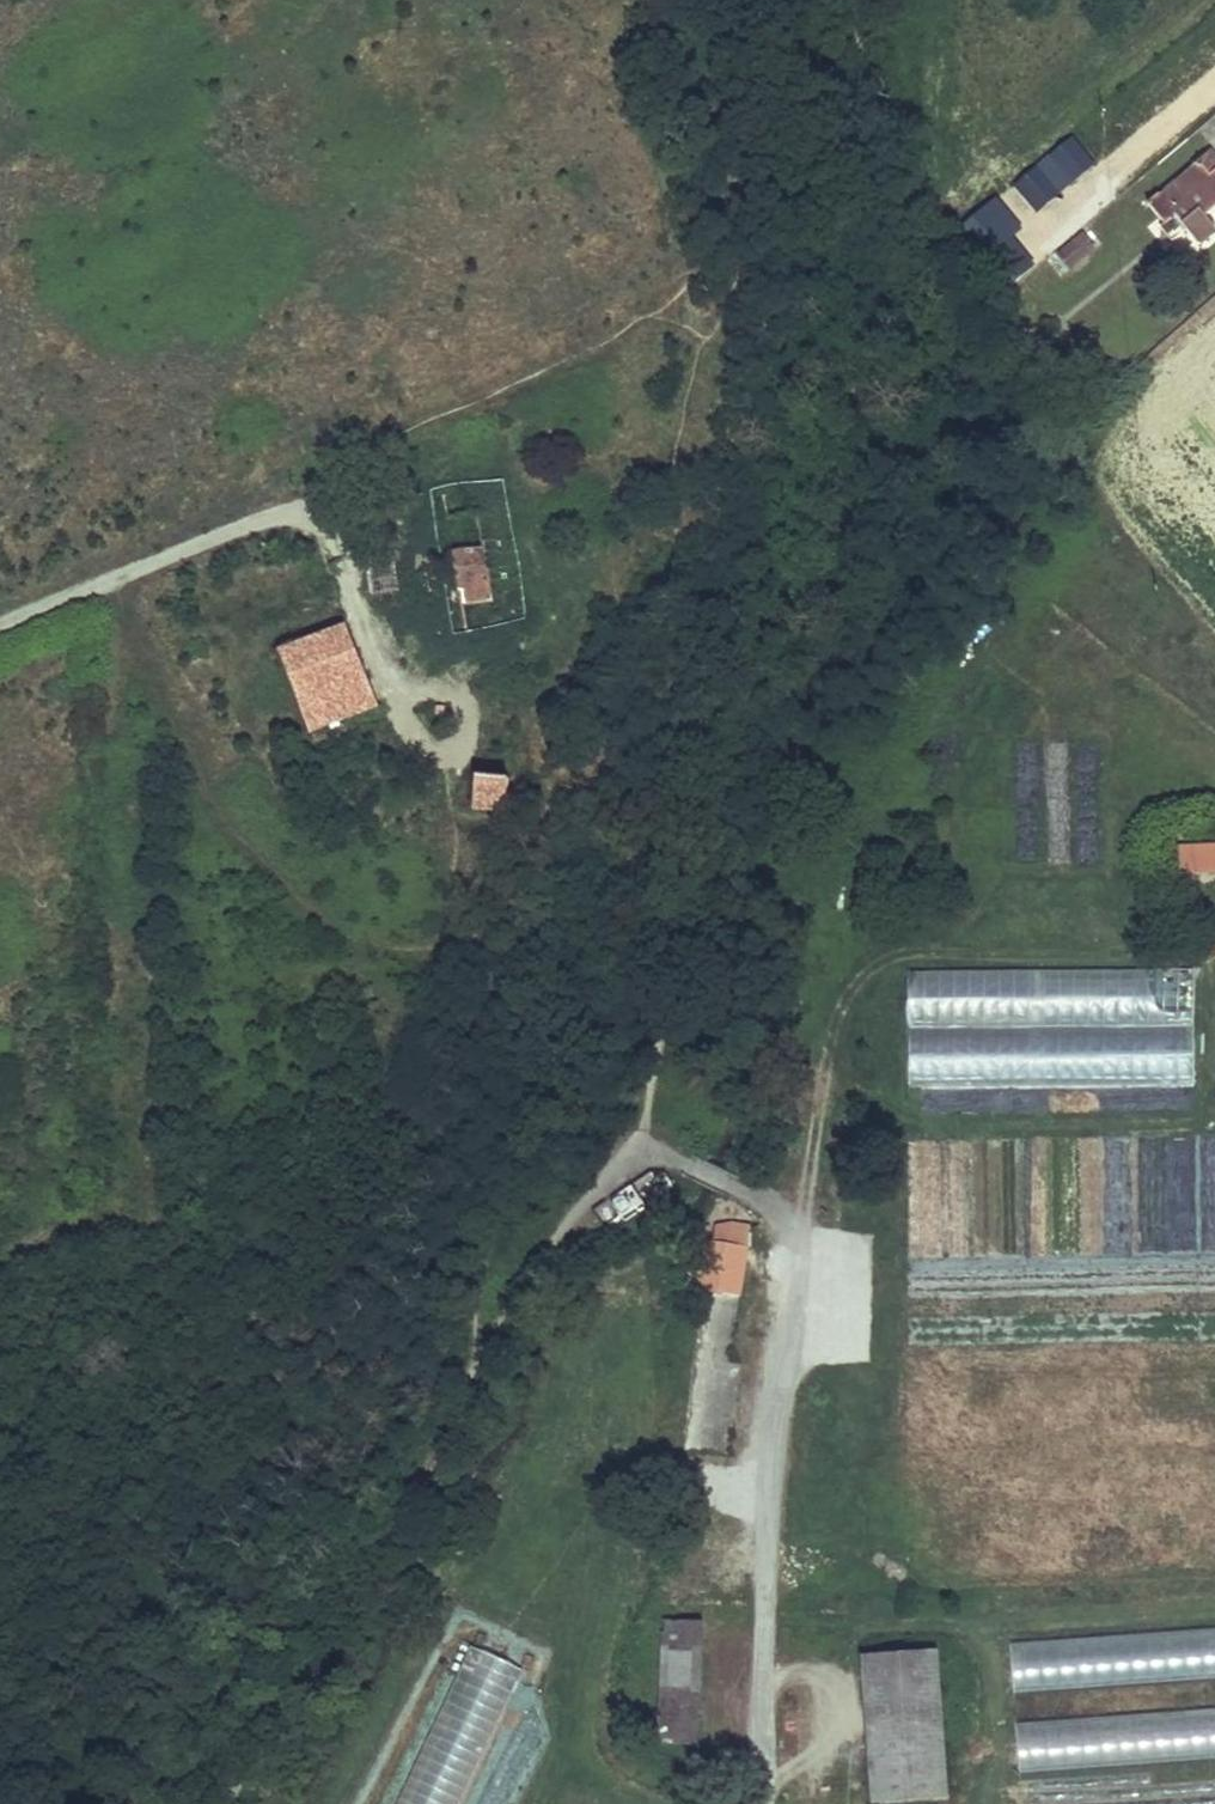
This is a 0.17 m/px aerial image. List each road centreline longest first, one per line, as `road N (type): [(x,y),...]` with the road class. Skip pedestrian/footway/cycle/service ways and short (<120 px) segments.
road 1 (track): [(474,1364),(535,1259),(637,1156),(638,1119),(732,804),(863,570),(837,354),(842,0)]
road 2 (track): [(637,1156),(745,1187),(796,1230),(796,1287),(762,1521),(758,1803)]
road 3 (track): [(246,1803),(474,1364)]
road 4 (track): [(0,626),(302,504)]

